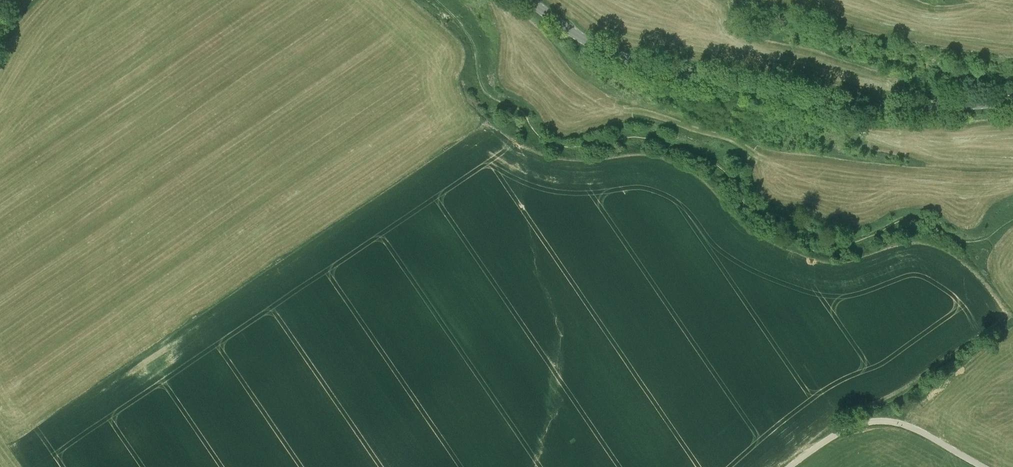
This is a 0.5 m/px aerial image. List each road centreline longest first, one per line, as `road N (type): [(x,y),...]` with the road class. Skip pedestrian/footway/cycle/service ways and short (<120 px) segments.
road 1 (unclassified): [(1012,101),(864,107),(771,92),(620,55),(528,0)]
road 2 (unclassified): [(790,466),(842,431),(878,421),(916,429),(983,466)]

